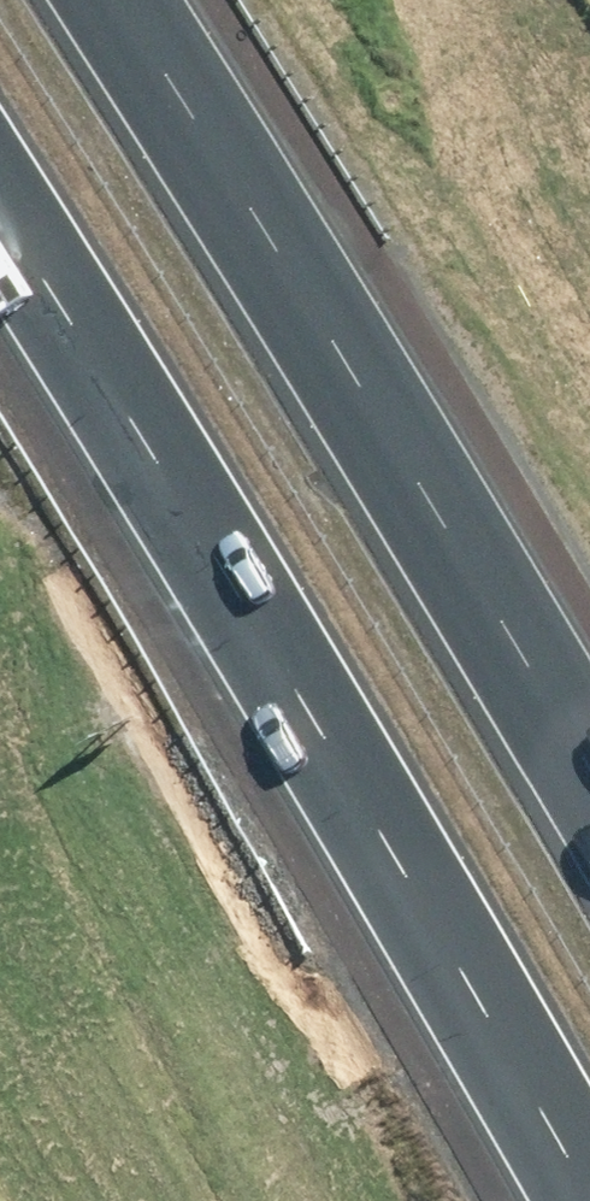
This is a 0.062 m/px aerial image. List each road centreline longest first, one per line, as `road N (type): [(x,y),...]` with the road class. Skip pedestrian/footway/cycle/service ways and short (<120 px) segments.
road 1 (motorway): [(560,1200),(0,240)]
road 2 (motorway): [(200,79),(589,785)]

